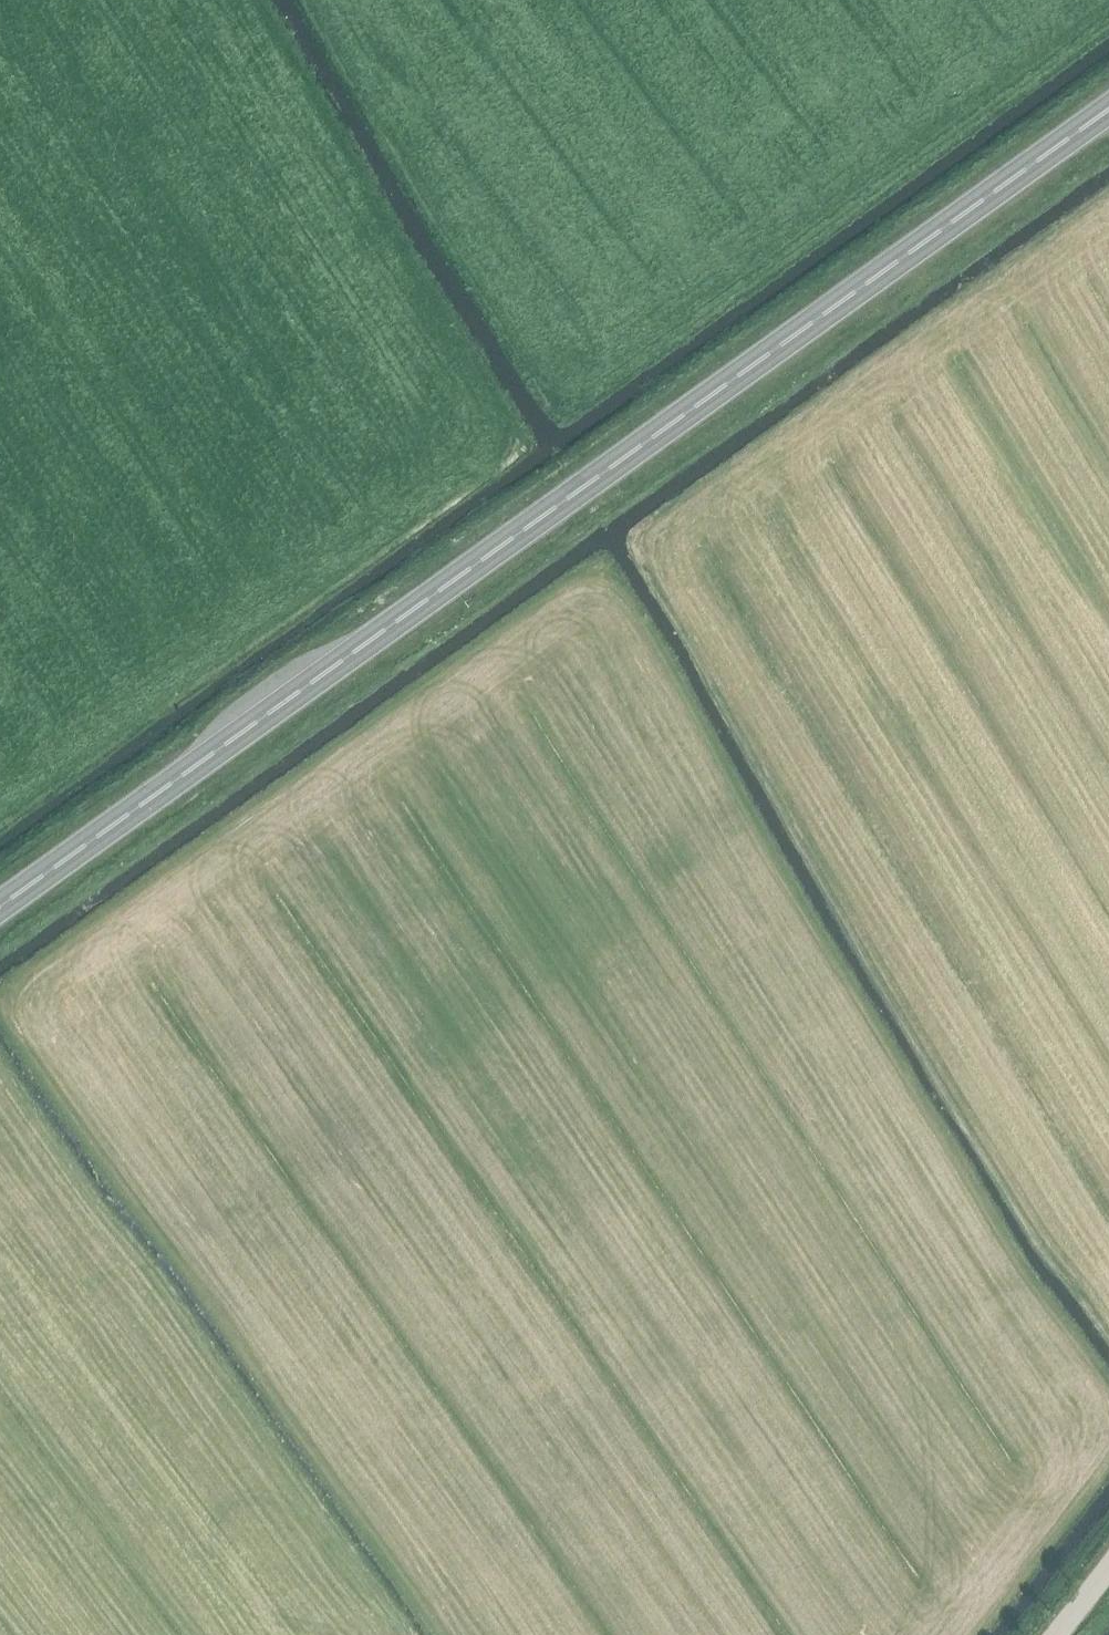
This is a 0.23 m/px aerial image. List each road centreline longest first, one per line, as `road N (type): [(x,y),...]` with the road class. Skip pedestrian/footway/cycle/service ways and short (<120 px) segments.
road 1 (primary): [(0,907),(1108,110)]

